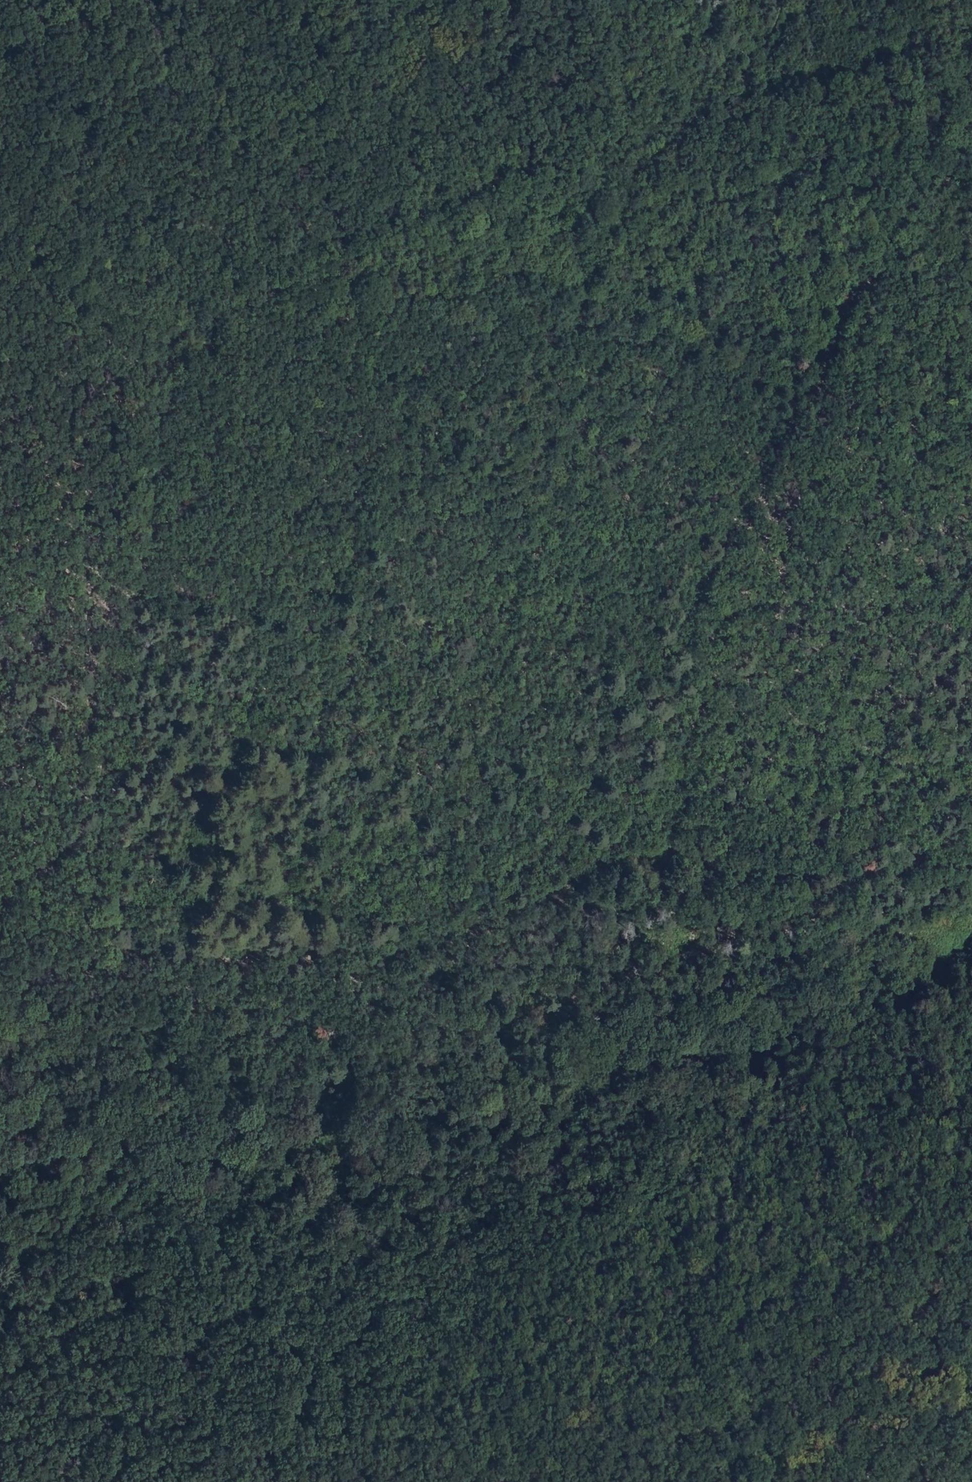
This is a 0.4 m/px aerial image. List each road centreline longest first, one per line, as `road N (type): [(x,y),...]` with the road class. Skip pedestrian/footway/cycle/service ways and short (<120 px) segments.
road 1 (track): [(877,262),(844,314),(831,360),(796,417),(771,483),(714,570),(681,678),(685,758),(674,845)]
road 2 (track): [(480,269),(337,329),(229,344),(194,361),(154,366),(0,275)]
road 3 (track): [(480,269),(556,282),(721,284),(877,262)]

